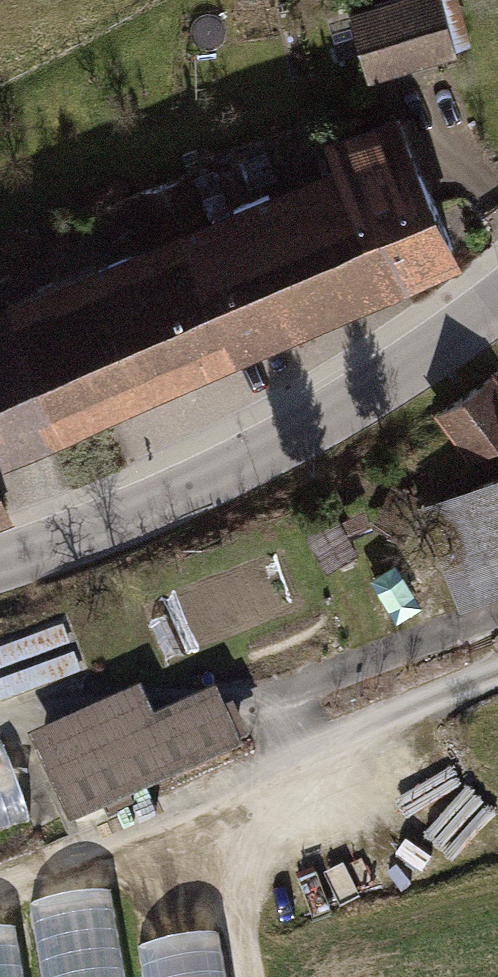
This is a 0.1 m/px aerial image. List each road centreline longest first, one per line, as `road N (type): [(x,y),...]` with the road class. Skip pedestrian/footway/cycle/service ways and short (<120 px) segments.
road 1 (tertiary): [(0,567),(294,442),(497,306)]
road 2 (track): [(260,776),(232,924),(241,976)]

